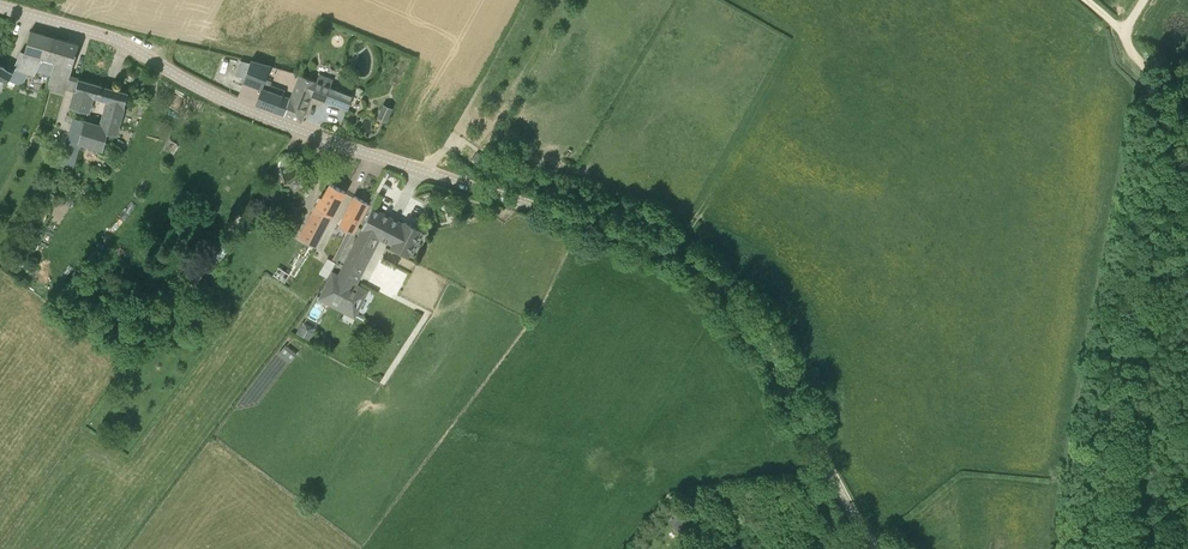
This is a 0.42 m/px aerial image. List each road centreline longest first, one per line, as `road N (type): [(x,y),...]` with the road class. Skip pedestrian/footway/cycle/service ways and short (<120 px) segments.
road 1 (tertiary): [(876,548),(763,341),(727,294),(689,262),(318,137),(231,103),(119,41),(0,7)]
road 2 (track): [(1067,548),(1149,91),(1144,66)]

